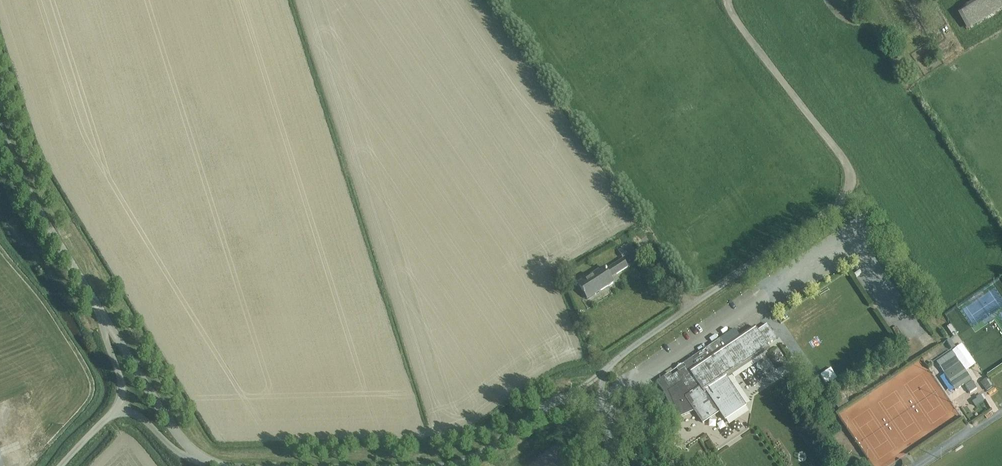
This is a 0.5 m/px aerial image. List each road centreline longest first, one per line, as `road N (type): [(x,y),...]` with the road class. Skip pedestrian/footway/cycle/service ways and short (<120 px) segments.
road 1 (tertiary): [(606,465),(605,412),(568,398),(453,465)]
road 2 (tertiary): [(102,315),(29,198),(0,128)]
road 3 (tertiary): [(205,460),(174,430),(102,315)]

